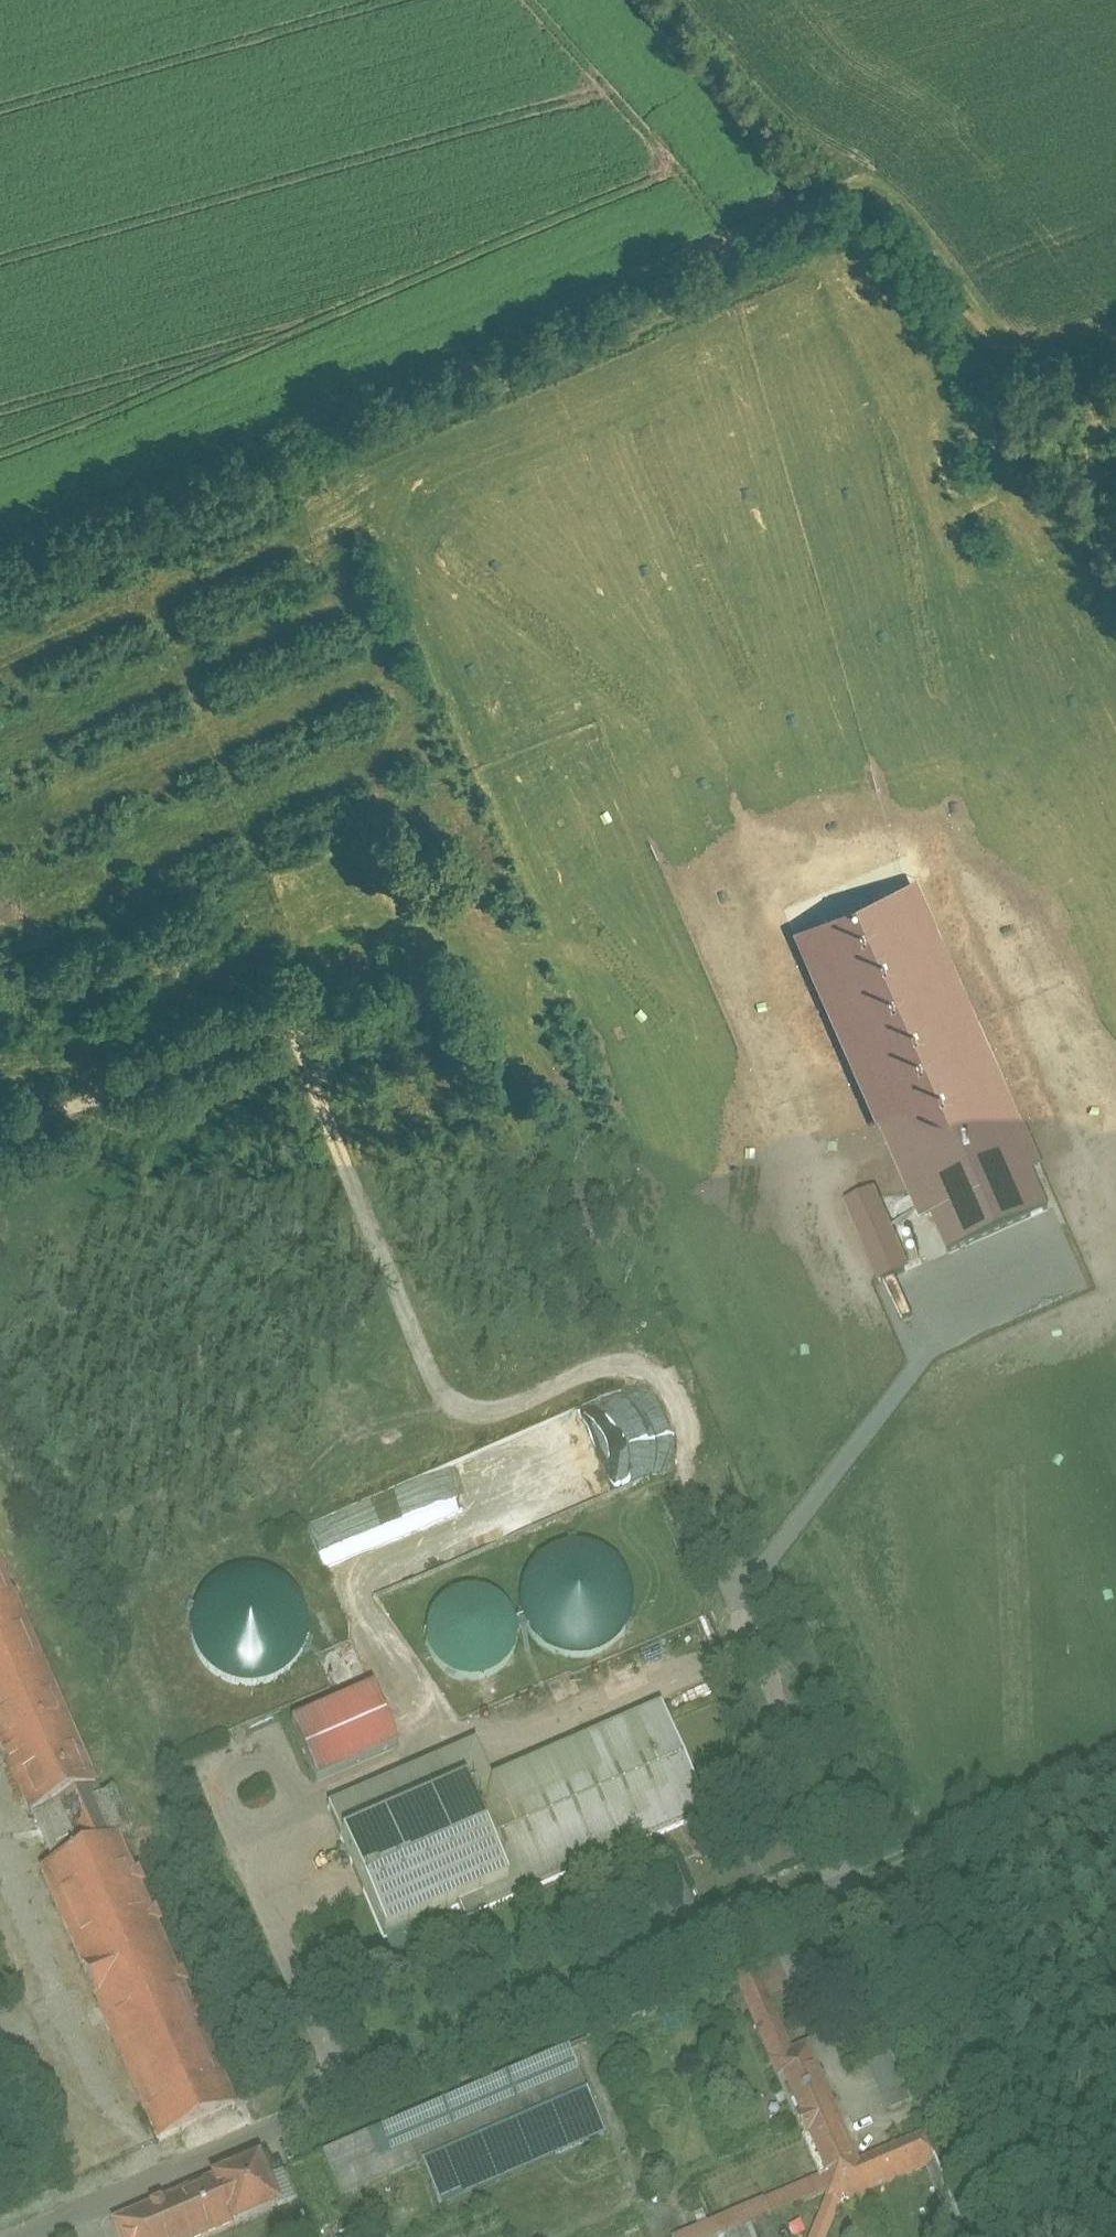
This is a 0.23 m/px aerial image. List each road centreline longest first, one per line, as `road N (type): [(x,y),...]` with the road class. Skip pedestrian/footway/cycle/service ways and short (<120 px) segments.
road 1 (track): [(1115,328),(1049,353),(1014,341),(891,181),(852,188),(0,546)]
road 2 (track): [(882,1875),(1115,1772)]

